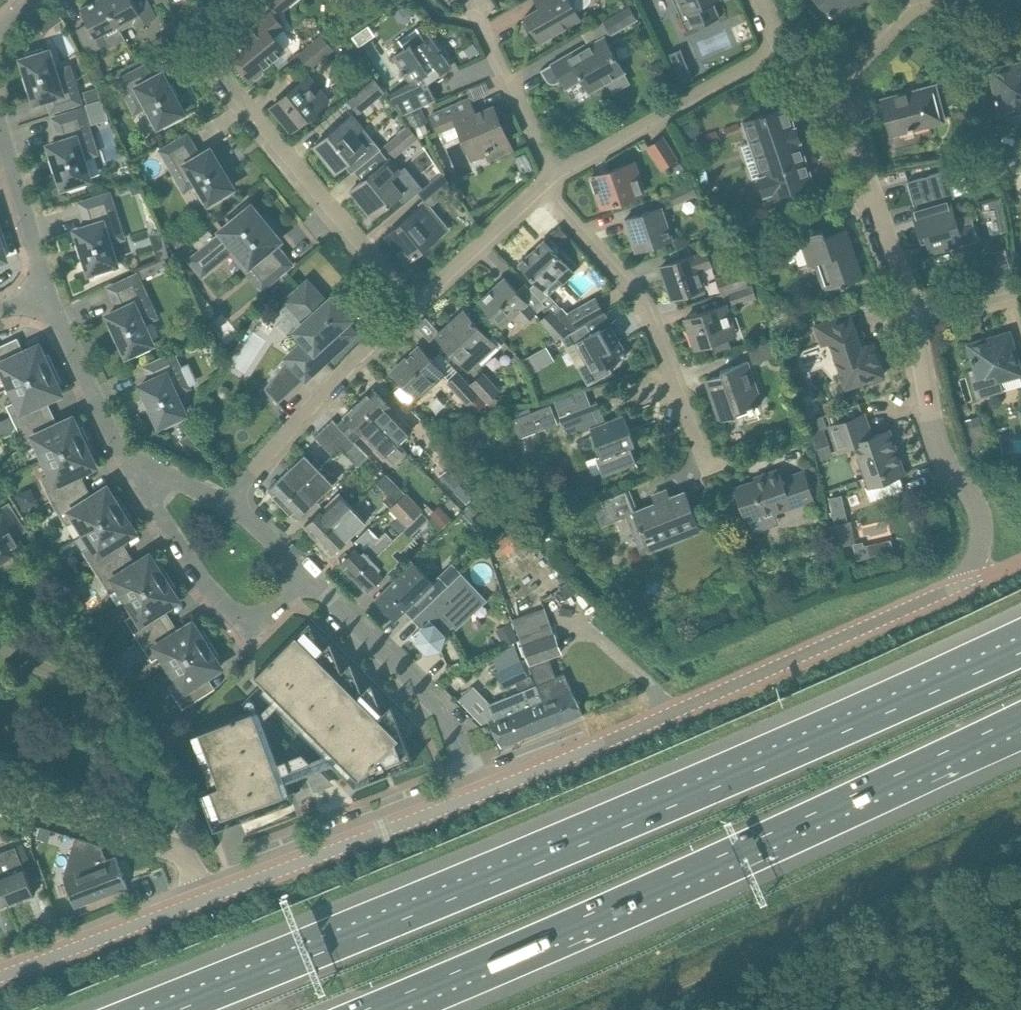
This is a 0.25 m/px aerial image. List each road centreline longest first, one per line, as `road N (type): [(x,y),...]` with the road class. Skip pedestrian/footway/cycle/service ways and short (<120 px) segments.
road 1 (motorway): [(1020,650),(514,871),(166,1009)]
road 2 (residential): [(480,788),(697,701),(966,579),(981,514),(936,433),(914,312)]
road 3 (motorway): [(362,1009),(1020,716)]
road 4 (residential): [(413,311),(192,32)]
road 5 (residential): [(709,467),(650,304),(567,217),(551,182)]
road 6 (residential): [(304,580),(244,633),(200,583),(119,453)]
road 7 (residential): [(207,898),(480,788)]
road 8 (residential): [(304,580),(444,709),(480,788)]
road 9 (residential): [(228,506),(361,356),(413,311)]
road 10 (residential): [(551,182),(781,50)]
road 11 (residential): [(207,898),(178,850),(0,791)]
road 12 (residential): [(914,312),(833,91)]
road 13 (residential): [(0,976),(207,898)]
road 14 (residential): [(413,311),(551,182)]
road 15 (residential): [(551,182),(542,137),(479,24)]
road 16 (residential): [(47,299),(119,453)]
road 17 (residential): [(0,137),(47,299)]
road 18 (residential): [(833,91),(915,11),(963,0)]
road 19 (residential): [(119,453),(228,506)]

